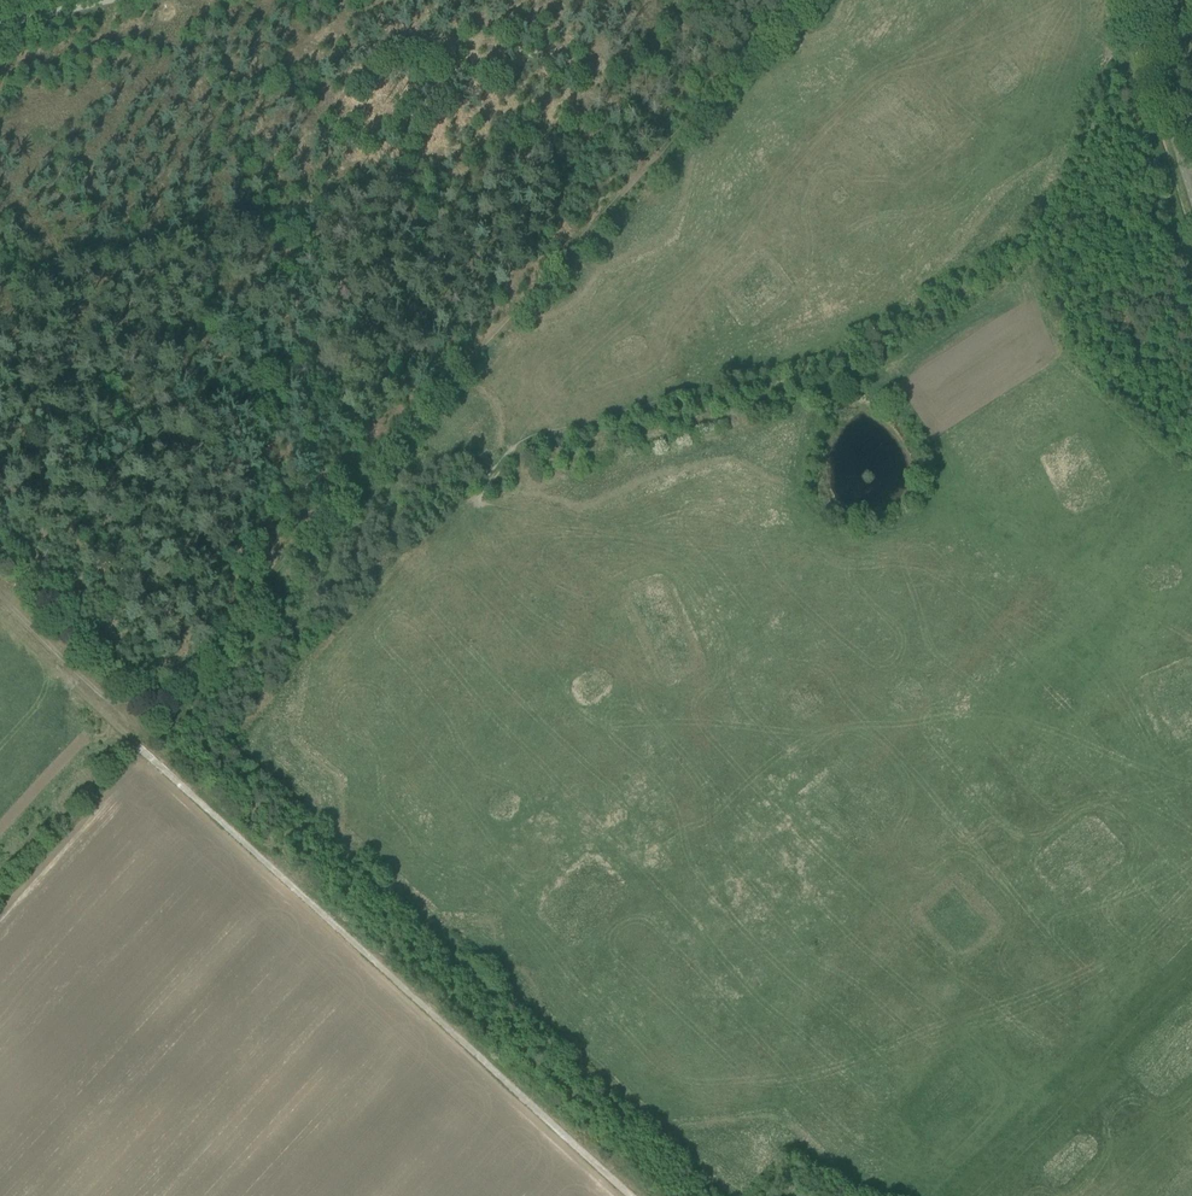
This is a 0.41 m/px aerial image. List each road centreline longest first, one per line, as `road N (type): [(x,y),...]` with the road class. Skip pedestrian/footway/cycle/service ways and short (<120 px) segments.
road 1 (tertiary): [(1191,191),(1135,0)]

